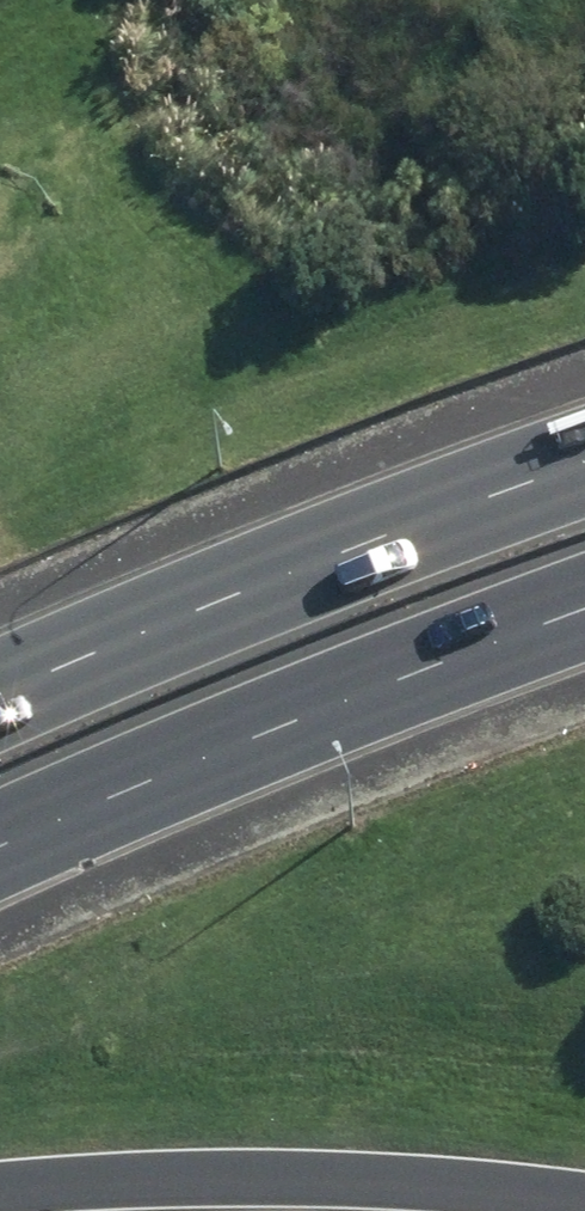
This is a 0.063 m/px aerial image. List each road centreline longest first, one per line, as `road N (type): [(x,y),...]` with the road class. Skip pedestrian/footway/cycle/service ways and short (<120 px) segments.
road 1 (primary): [(584,609),(457,654),(0,849)]
road 2 (primary): [(0,692),(80,653),(584,466)]
road 3 (motorway): [(584,1203),(299,1181),(0,1200)]
road 4 (track): [(88,135),(15,205),(0,232)]

